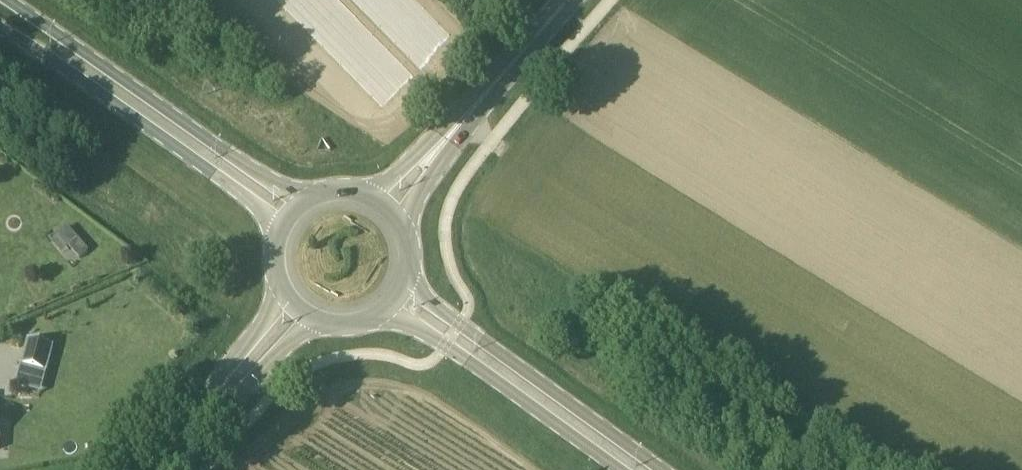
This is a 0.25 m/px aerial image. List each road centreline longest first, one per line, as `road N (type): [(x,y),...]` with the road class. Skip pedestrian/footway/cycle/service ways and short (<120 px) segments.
road 1 (primary): [(308,197),(266,181),(5,0)]
road 2 (primary): [(0,30),(250,203),(277,235)]
road 3 (primary): [(659,469),(459,326),(409,278)]
road 4 (primary): [(379,316),(444,347),(616,469)]
road 5 (tertiary): [(447,138),(571,0)]
road 6 (tertiary): [(285,292),(194,426)]
road 7 (tertiary): [(194,426),(242,389),(310,317)]

